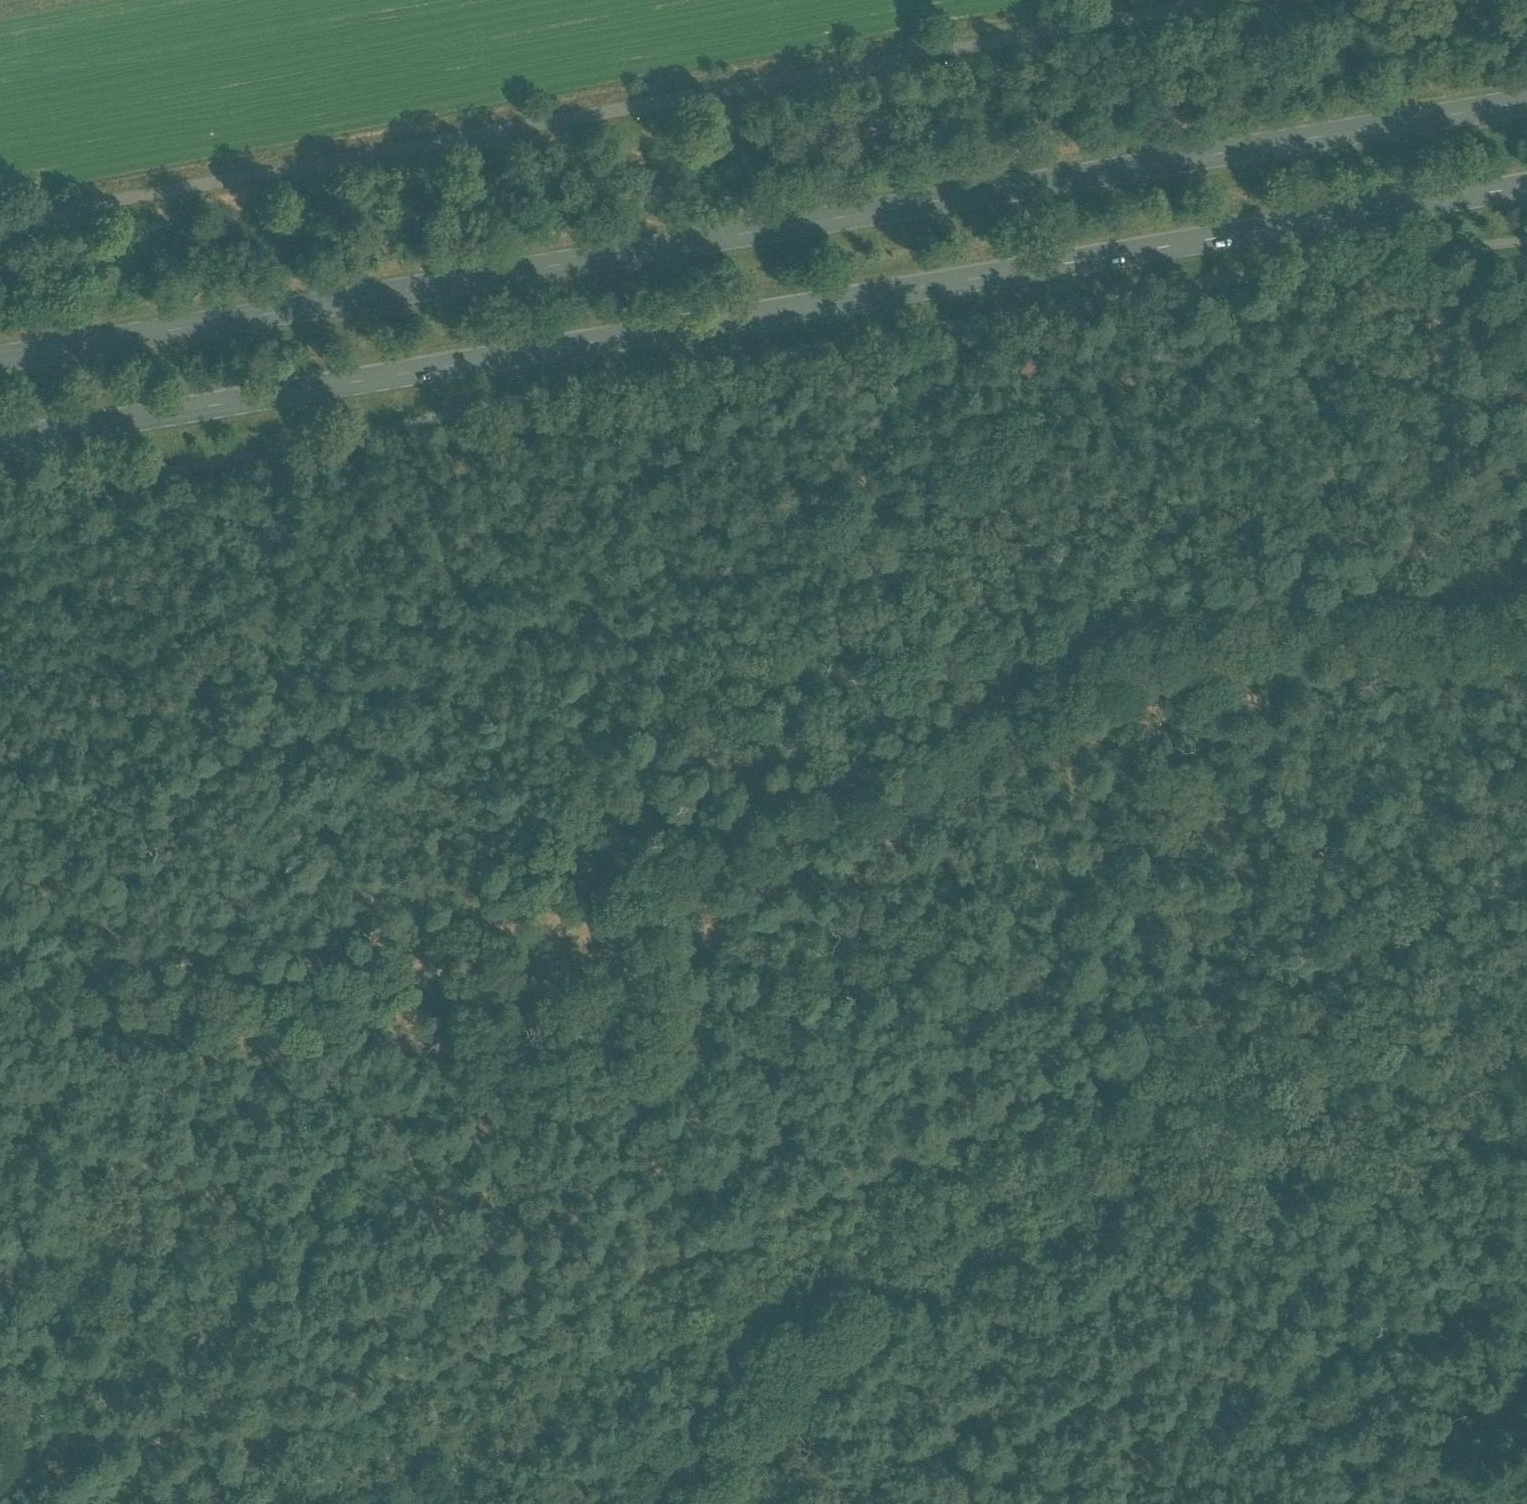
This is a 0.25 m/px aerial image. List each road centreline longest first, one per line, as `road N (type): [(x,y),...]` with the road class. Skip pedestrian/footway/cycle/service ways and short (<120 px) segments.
road 1 (track): [(0,1007),(92,995),(295,1000),(446,930),(648,883),(920,777),(1132,664),(1200,645),(1289,634),(1466,635),(1526,614)]
road 2 (primary): [(1526,102),(0,358)]
road 3 (primary): [(0,441),(1526,186)]
road 4 (track): [(120,1503),(251,1453),(1526,887)]
road 5 (track): [(1526,1149),(1412,1124),(1335,1120),(1095,1163),(889,1261),(766,1397),(706,1503)]
road 6 (track): [(377,1396),(567,1229),(660,1078),(668,1056),(648,883)]

